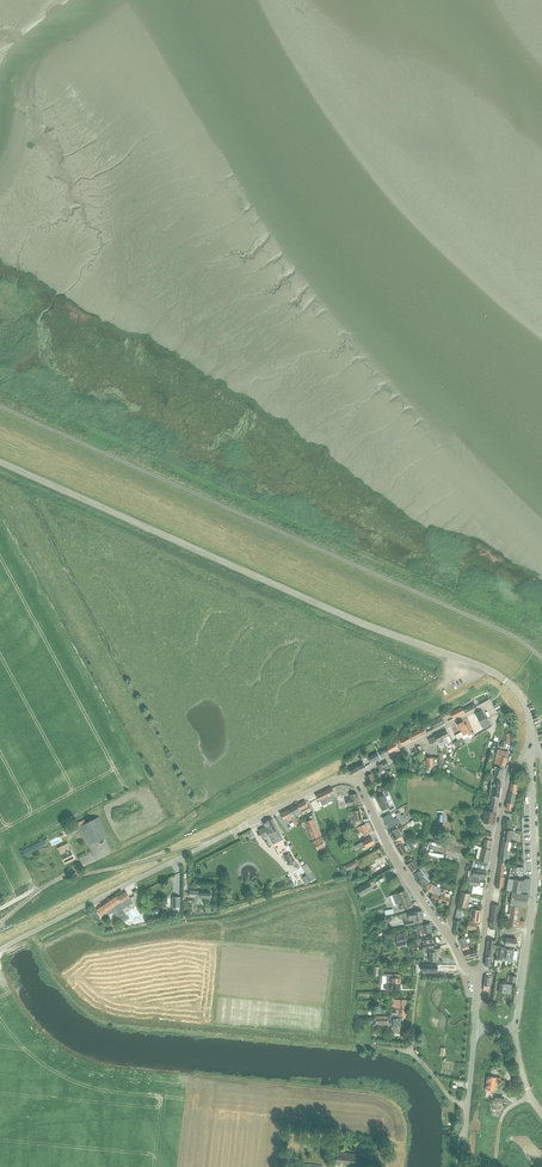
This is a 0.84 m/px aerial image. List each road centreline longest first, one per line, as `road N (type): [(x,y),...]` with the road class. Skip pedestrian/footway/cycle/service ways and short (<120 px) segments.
road 1 (unclassified): [(509,683),(0,462)]
road 2 (residential): [(515,1030),(535,895),(531,749)]
road 3 (unclassified): [(0,950),(232,831)]
road 4 (residential): [(481,972),(463,963),(354,781)]
road 5 (residential): [(481,972),(502,805),(531,749)]
road 6 (residential): [(354,781),(487,704)]
road 7 (track): [(65,875),(206,845)]
road 8 (unclassified): [(462,1166),(475,1029)]
road 9 (residential): [(232,831),(331,782),(354,781)]

